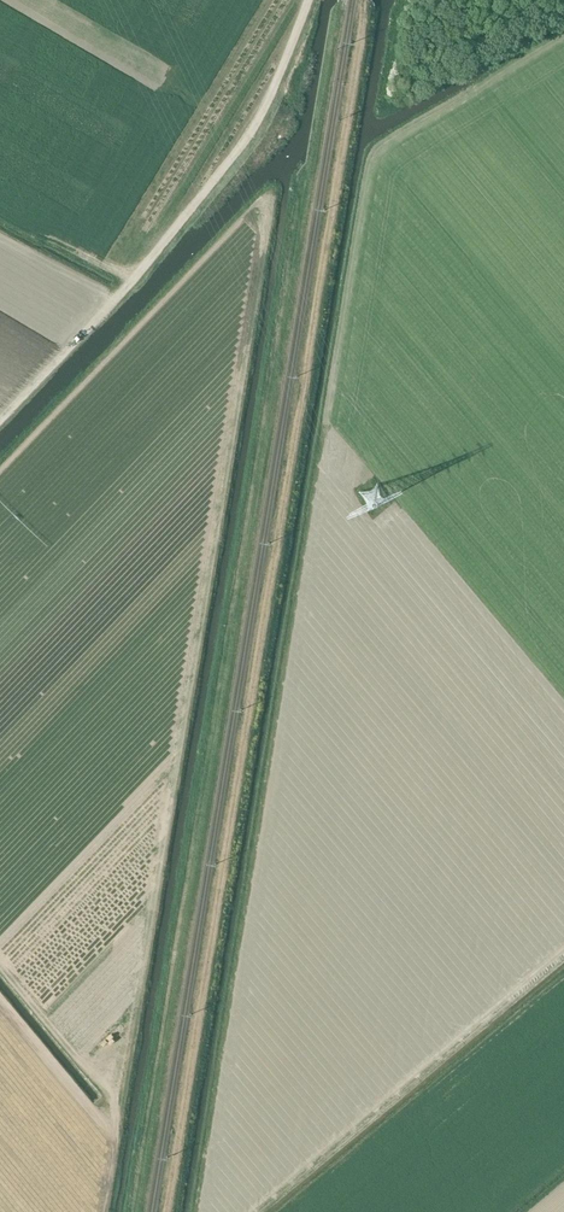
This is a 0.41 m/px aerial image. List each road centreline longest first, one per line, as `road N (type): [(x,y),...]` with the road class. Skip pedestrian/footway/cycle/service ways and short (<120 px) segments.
road 1 (track): [(167,1211),(363,0)]

